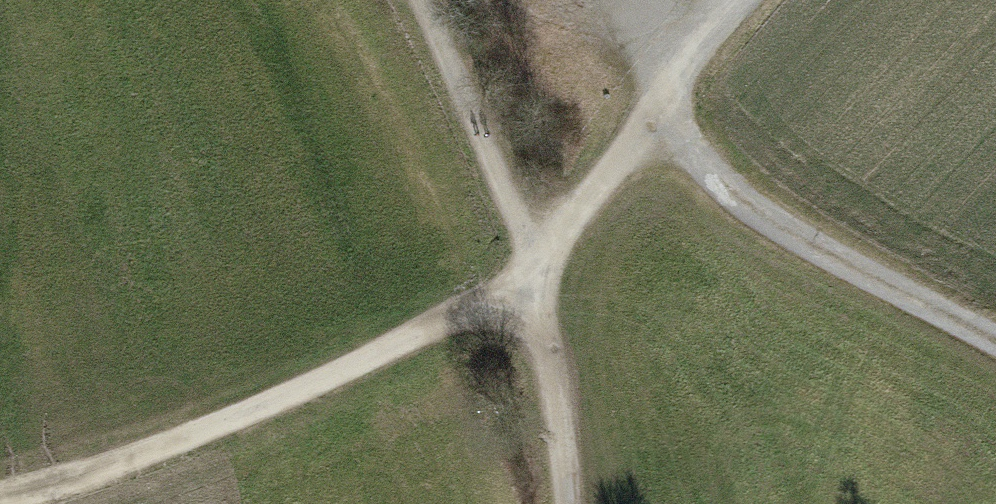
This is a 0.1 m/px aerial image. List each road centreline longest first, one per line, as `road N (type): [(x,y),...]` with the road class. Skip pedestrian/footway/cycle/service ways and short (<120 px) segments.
road 1 (track): [(0,492),(135,455),(264,407),(531,271),(761,0)]
road 2 (track): [(563,503),(531,271),(449,49),(420,0)]
road 3 (track): [(995,343),(752,216),(647,139)]

